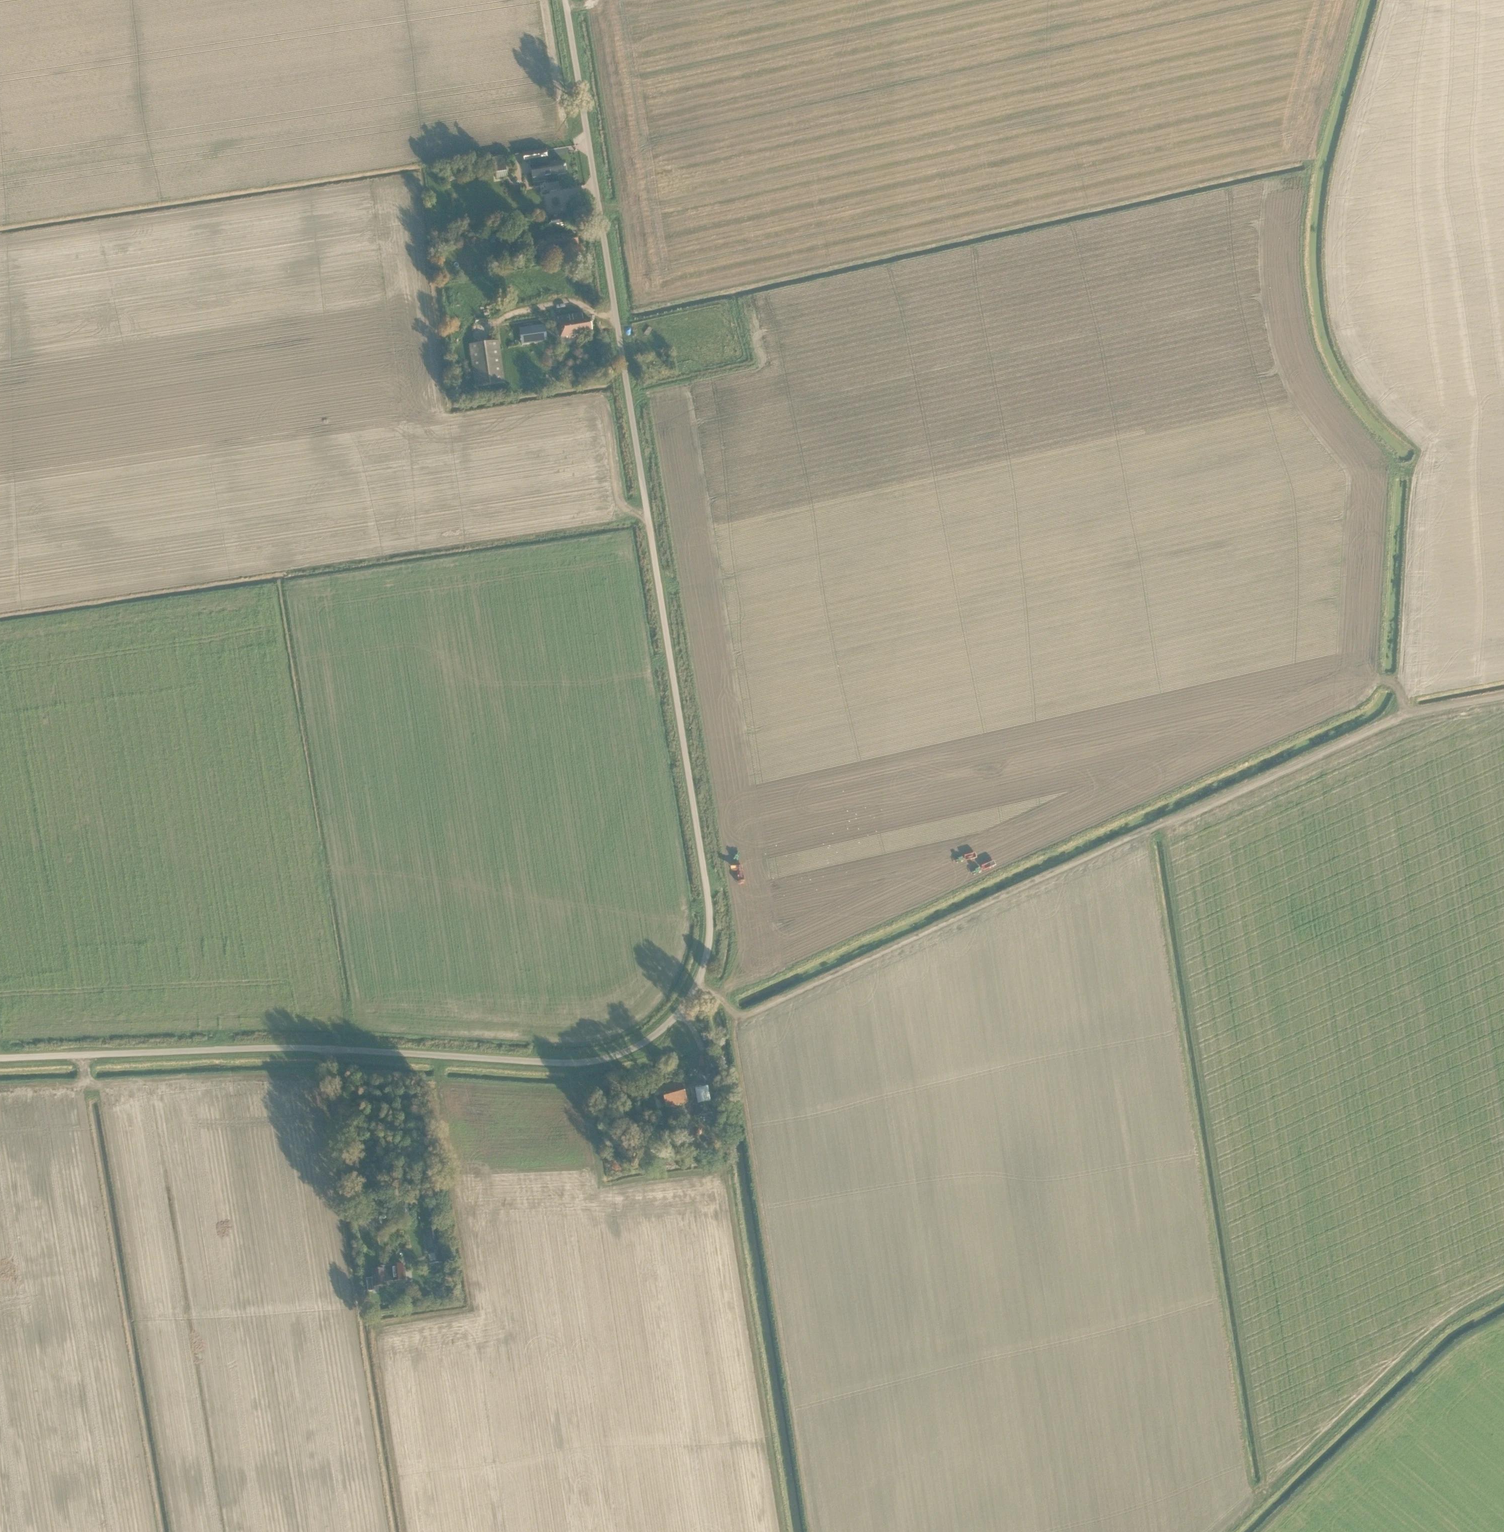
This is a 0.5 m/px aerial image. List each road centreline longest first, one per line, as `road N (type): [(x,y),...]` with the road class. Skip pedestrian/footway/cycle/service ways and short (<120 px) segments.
road 1 (unclassified): [(0,1059),(278,1050),(595,1061),(651,1037),(697,984),(708,907),(565,0)]
road 2 (track): [(697,984),(733,1013),(750,1013),(1396,715)]

